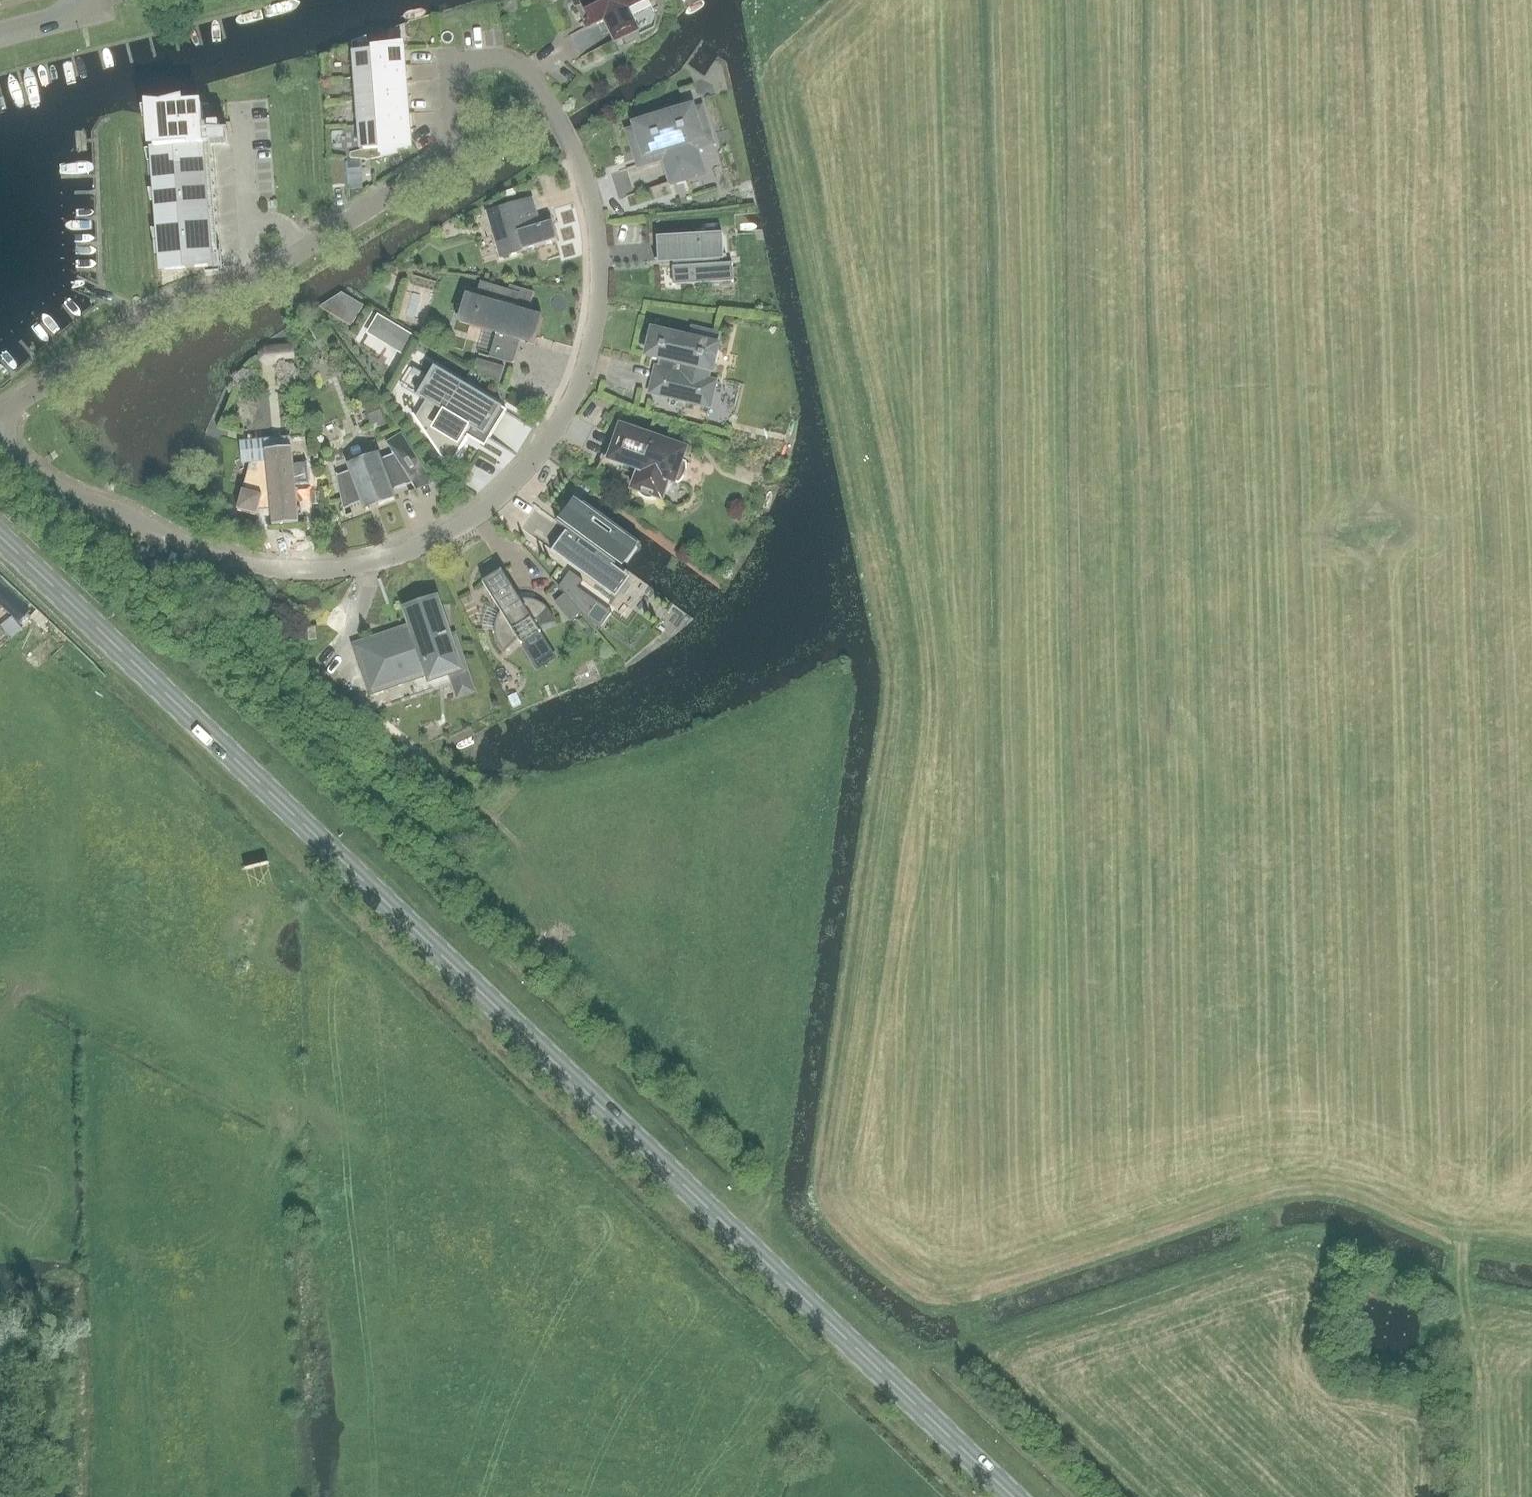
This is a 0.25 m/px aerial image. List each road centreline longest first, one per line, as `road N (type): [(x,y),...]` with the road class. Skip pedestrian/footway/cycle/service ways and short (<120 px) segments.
road 1 (primary): [(1012,1496),(0,537)]
road 2 (residential): [(574,155),(600,242),(590,351),(572,398),(533,462),(456,530),(376,562),(269,569),(208,554),(70,493),(0,445)]
road 3 (residential): [(0,418),(160,311),(258,277),(434,166),(452,142),(454,77),(466,63),(516,62),(574,155)]
road 4 (residential): [(109,1221),(100,1037),(0,977)]
road 5 (residential): [(109,1221),(129,1496)]
road 6 (residential): [(109,1221),(248,1213)]

